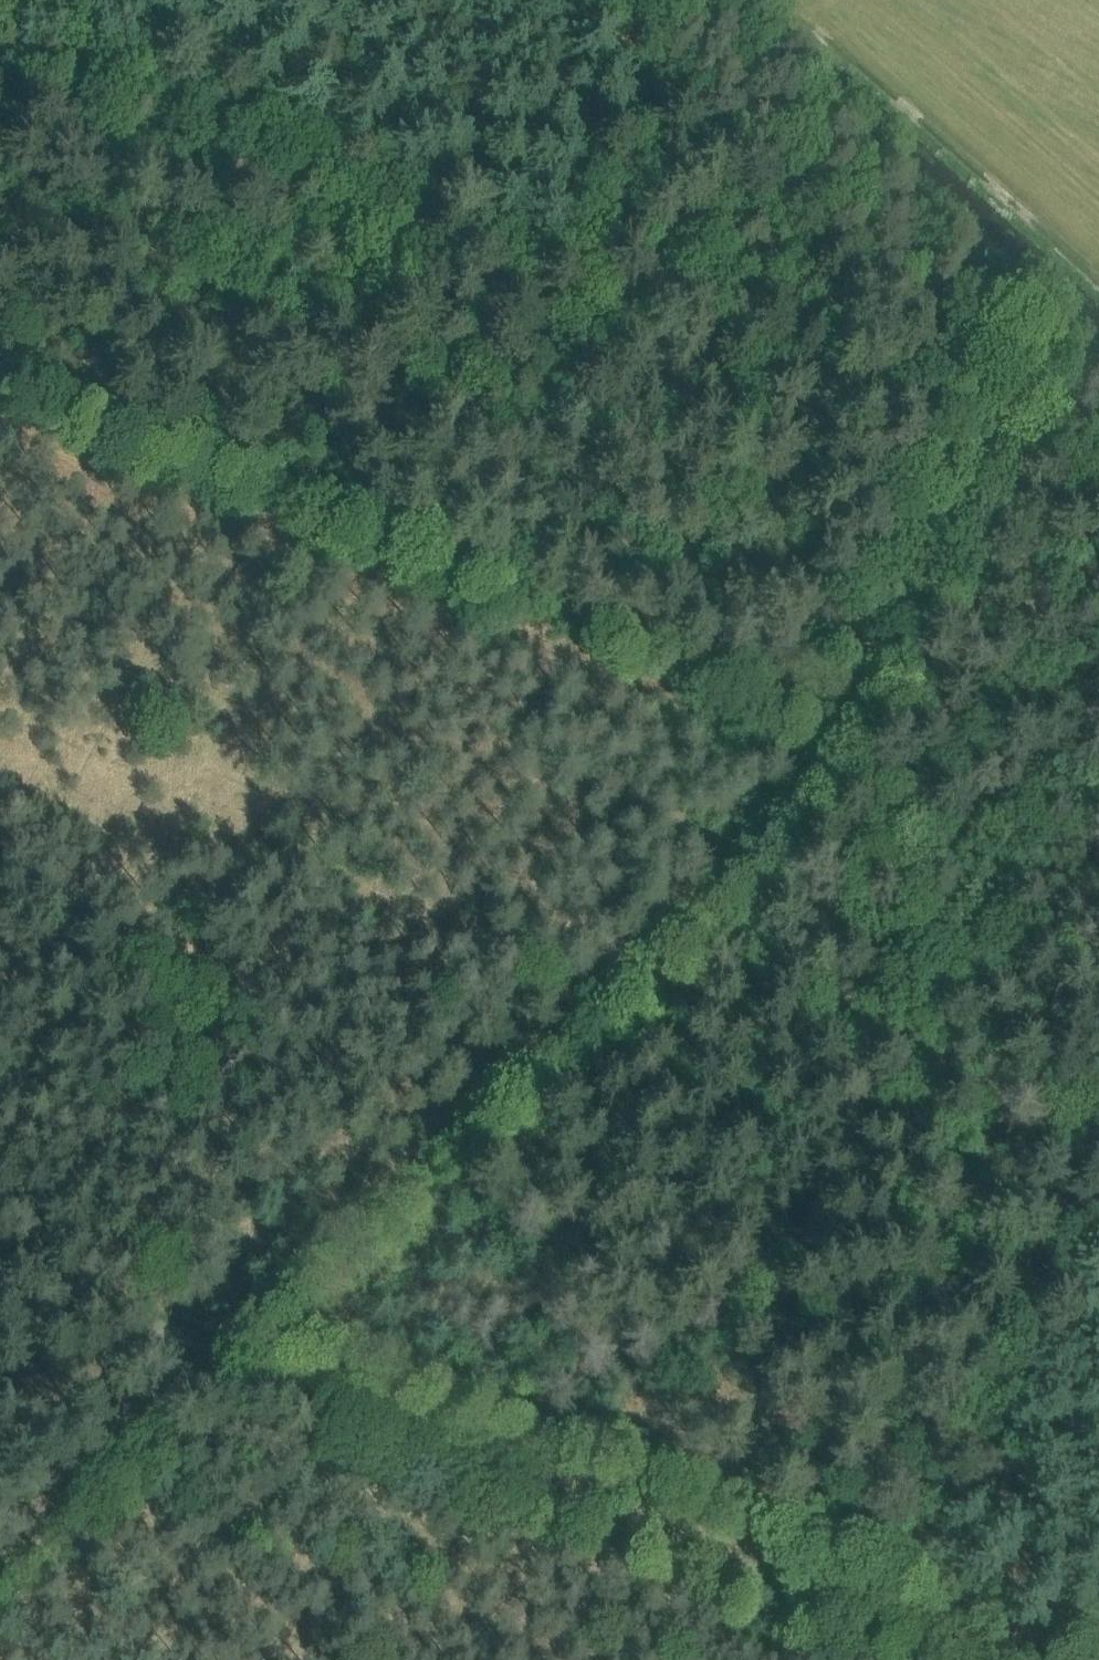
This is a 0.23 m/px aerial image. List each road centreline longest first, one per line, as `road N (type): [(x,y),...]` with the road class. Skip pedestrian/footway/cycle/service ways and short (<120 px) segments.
road 1 (track): [(1004,1659),(0,1256)]

